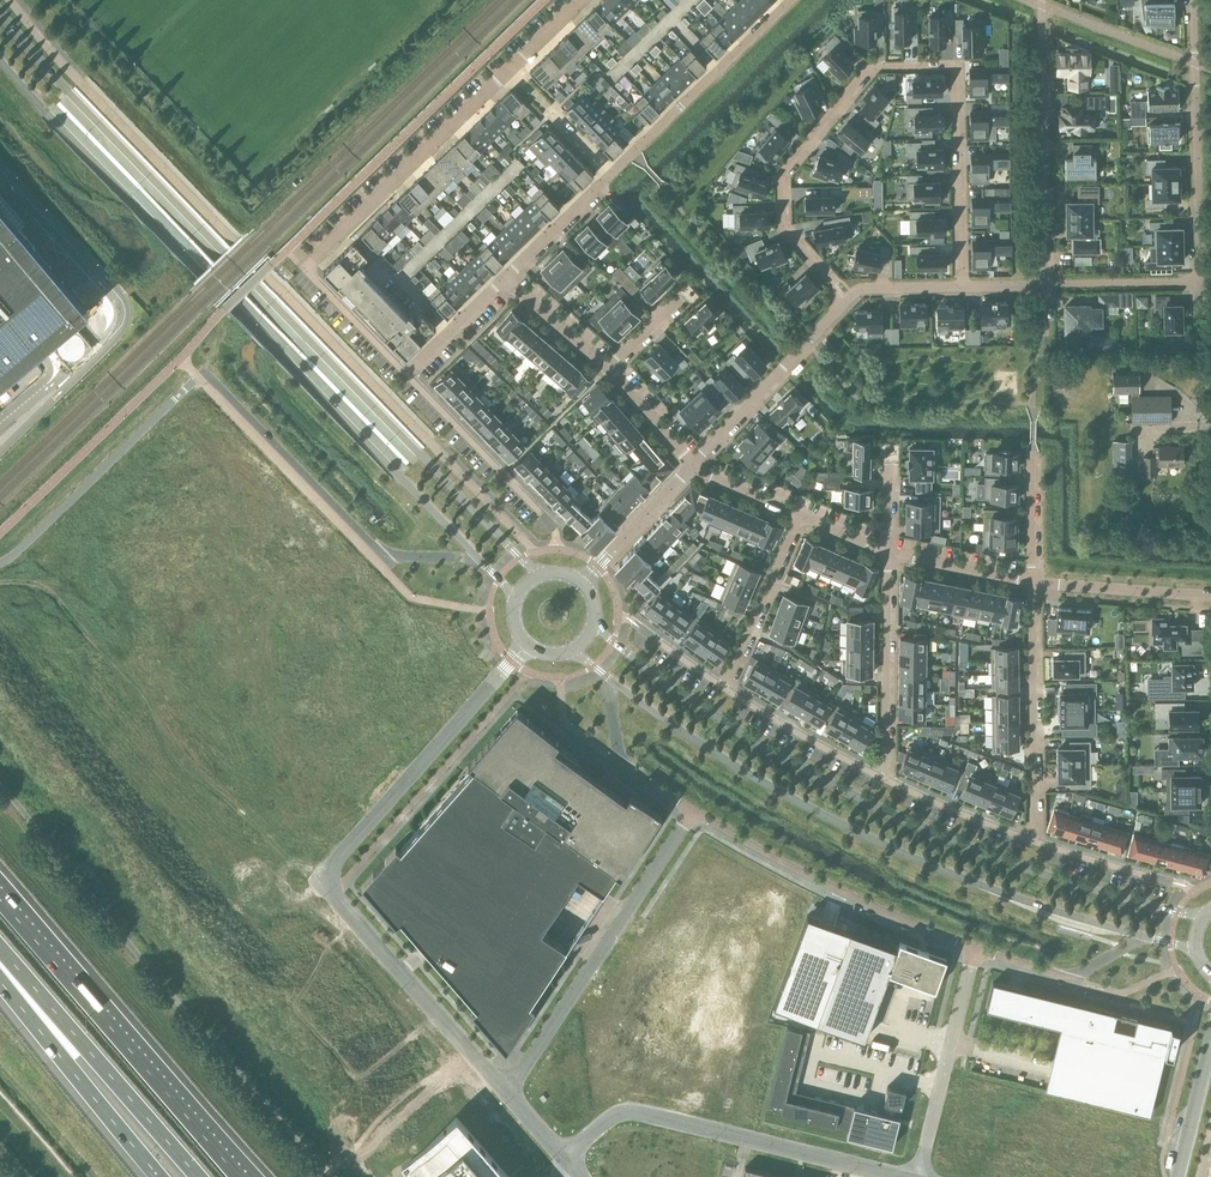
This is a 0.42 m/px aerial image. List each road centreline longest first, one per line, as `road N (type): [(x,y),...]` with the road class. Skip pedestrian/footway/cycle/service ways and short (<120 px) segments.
road 1 (secondary): [(542,574),(69,92),(0,11)]
road 2 (secondary): [(0,60),(476,557)]
road 3 (secondary): [(1204,915),(1022,866),(872,803),(743,732),(594,625)]
road 4 (unclassified): [(0,563),(205,370),(385,556),(476,557)]
road 5 (residential): [(839,309),(832,285),(780,228),(780,175),(870,65),(959,66),(964,286)]
road 6 (secondary): [(606,675),(724,757),(864,834),(1007,894),(1144,936)]
road 7 (unclassified): [(513,663),(317,878),(509,1089)]
road 8 (residential): [(579,0),(304,267),(405,374)]
road 9 (motorway): [(239,1176),(0,899)]
road 10 (unclassified): [(565,1157),(614,1115),(630,1113),(906,1176)]
road 11 (unclassified): [(694,811),(509,1089)]
road 12 (unclassified): [(694,811),(814,879),(974,949)]
road 13 (motorway): [(0,955),(200,1176)]
road 14 (residential): [(1043,284),(1041,0)]
road 15 (residential): [(1193,0),(1200,281)]
road 16 (motorway): [(0,971),(159,1176)]
road 17 (residential): [(1031,583),(1036,842)]
road 18 (residential): [(611,174),(790,0)]
road 19 (unclassified): [(974,949),(919,1176)]
road 20 (residential): [(885,779),(887,551)]
road 21 (residential): [(839,309),(692,465)]
road 22 (residential): [(405,374),(542,514)]
road 23 (residential): [(800,514),(725,688)]
road 24 (unclassified): [(974,949),(1070,979),(1144,936)]
road 25 (residential): [(725,688),(885,779)]
road 26 (residential): [(1210,596),(1031,583)]
road 27 (residential): [(1031,583),(1035,404)]
road 28 (unclassified): [(606,675),(620,764),(694,811)]
road 29 (residential): [(1036,842),(885,779)]
road 30 (residential): [(692,465),(583,583)]
road 31 (residential): [(1200,281),(1043,284)]
road 32 (residential): [(505,278),(611,174)]
road 33 (residential): [(1031,583),(887,551)]
road 34 (residential): [(1036,842),(1173,882)]
road 35 (residential): [(405,374),(505,278)]
road 36 (residential): [(608,368),(505,278)]
road 37 (residential): [(964,286),(863,288),(839,309)]
road 38 (unclassified): [(1210,1047),(1179,1176)]
road 39 (residential): [(692,465),(608,368)]

